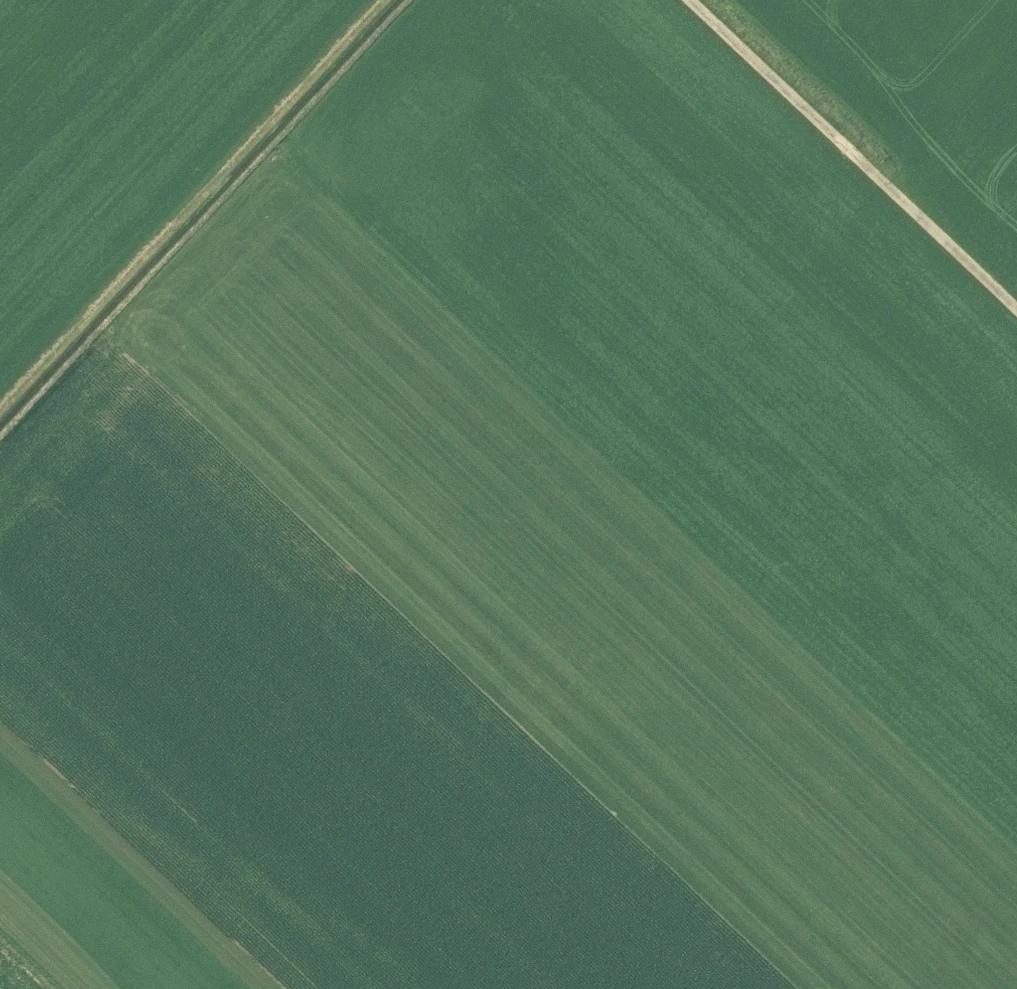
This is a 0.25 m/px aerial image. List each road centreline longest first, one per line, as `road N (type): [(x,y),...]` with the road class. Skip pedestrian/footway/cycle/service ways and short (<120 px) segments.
road 1 (track): [(686,0),(1016,312)]

